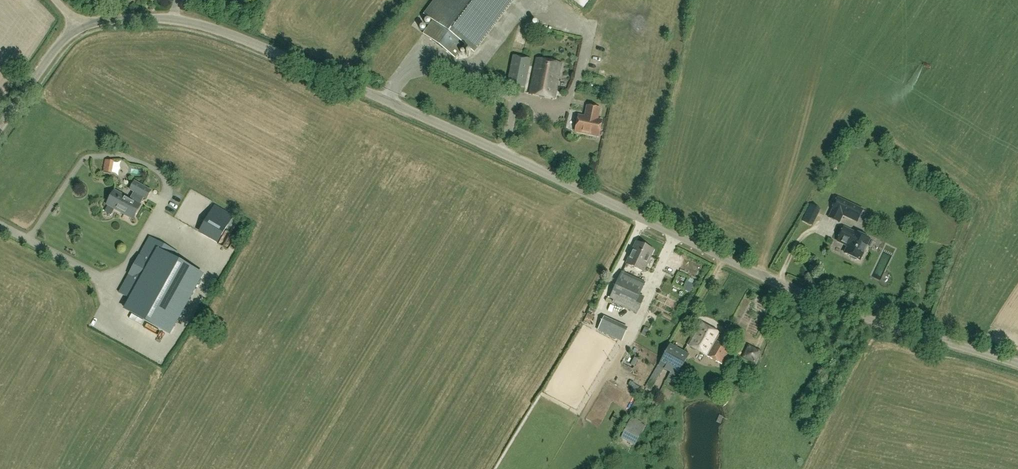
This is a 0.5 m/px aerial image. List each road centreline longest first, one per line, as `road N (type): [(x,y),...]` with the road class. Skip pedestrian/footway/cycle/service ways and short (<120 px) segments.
road 1 (unclassified): [(1017,365),(816,299),(212,28),(163,18),(77,26)]
road 2 (unclassified): [(0,120),(77,26)]

